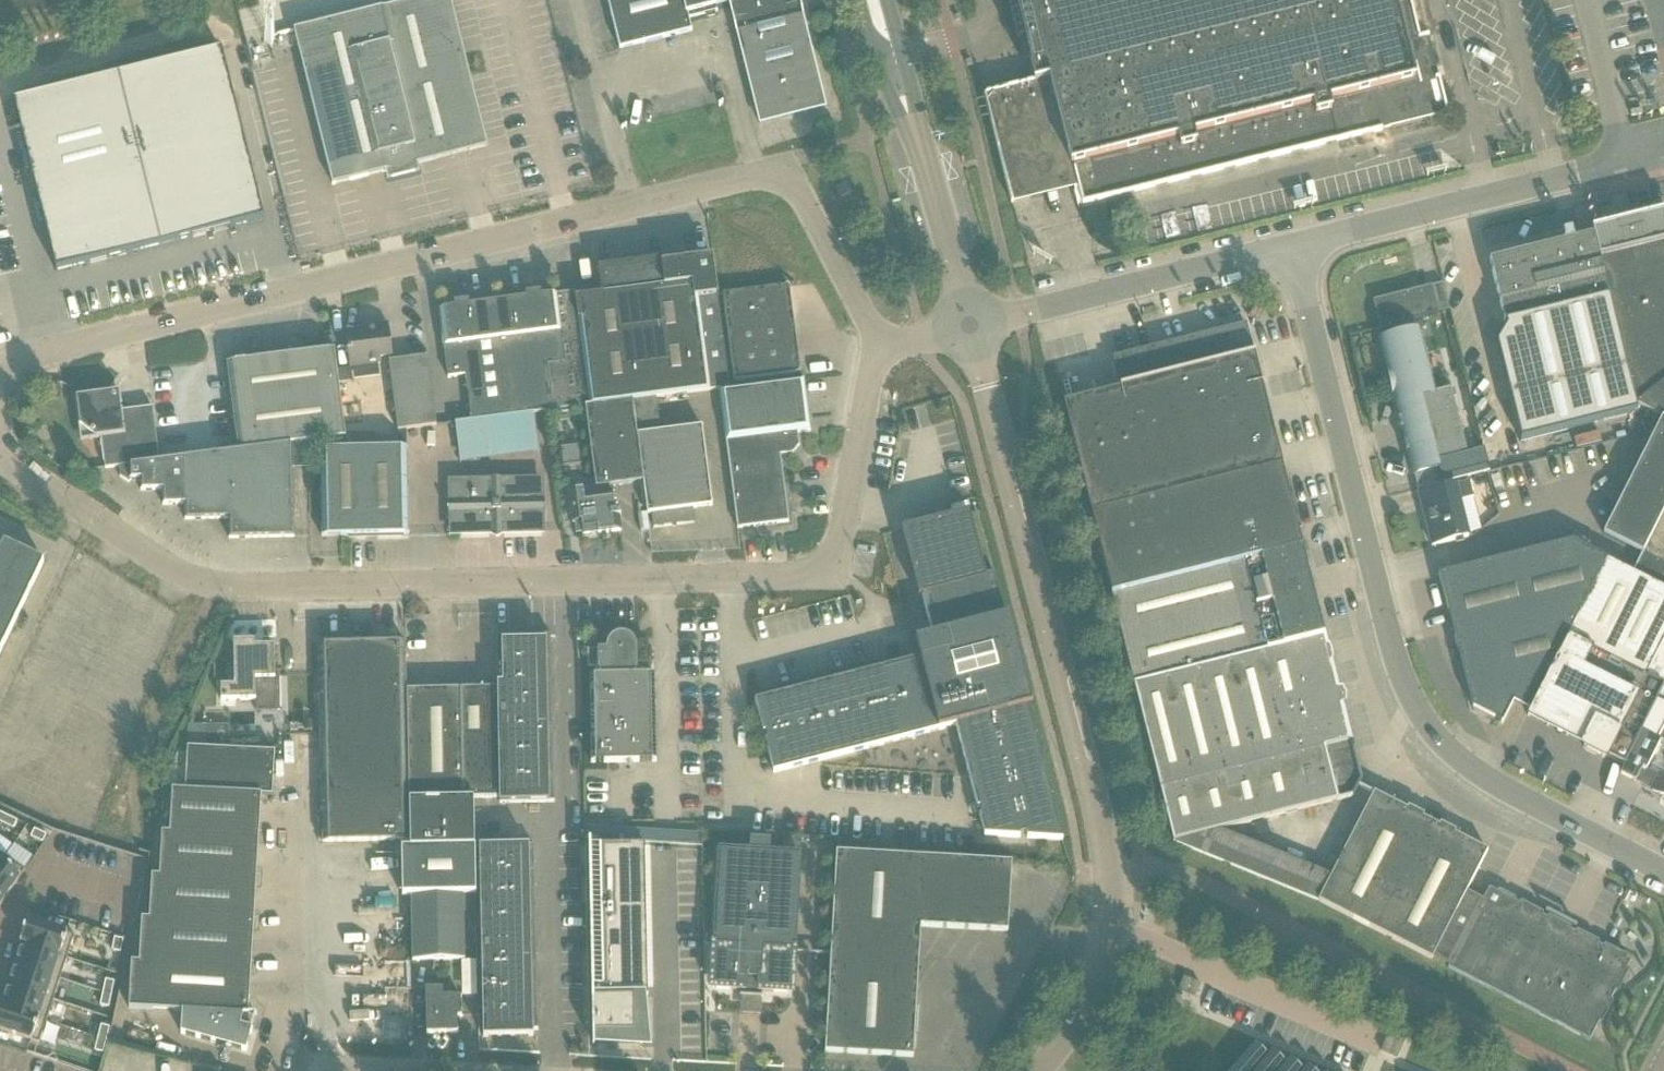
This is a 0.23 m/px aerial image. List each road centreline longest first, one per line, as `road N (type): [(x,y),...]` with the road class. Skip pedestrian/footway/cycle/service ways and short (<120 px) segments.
road 1 (unclassified): [(0,447),(176,579),(213,588),(807,569),(838,542),(877,350)]
road 2 (unclassified): [(758,172),(33,348),(0,375)]
road 3 (unclassified): [(1289,245),(1391,656),(1420,717),(1464,763),(1663,871)]
road 4 (unclassified): [(964,329),(1111,869),(1112,929)]
road 5 (unclassified): [(1289,245),(1620,159)]
road 6 (unclassified): [(964,329),(1289,245)]
road 7 (residential): [(1375,1039),(1112,929)]
road 8 (unclassified): [(877,350),(800,198),(785,180),(758,172)]
road 9 (unclassified): [(911,124),(964,329)]
road 10 (unclassified): [(1112,929),(1106,960),(1060,1061),(1044,1070)]
road 11 (unclassified): [(859,0),(887,85),(911,124)]
road 12 (unclassified): [(911,124),(913,88),(889,0)]

